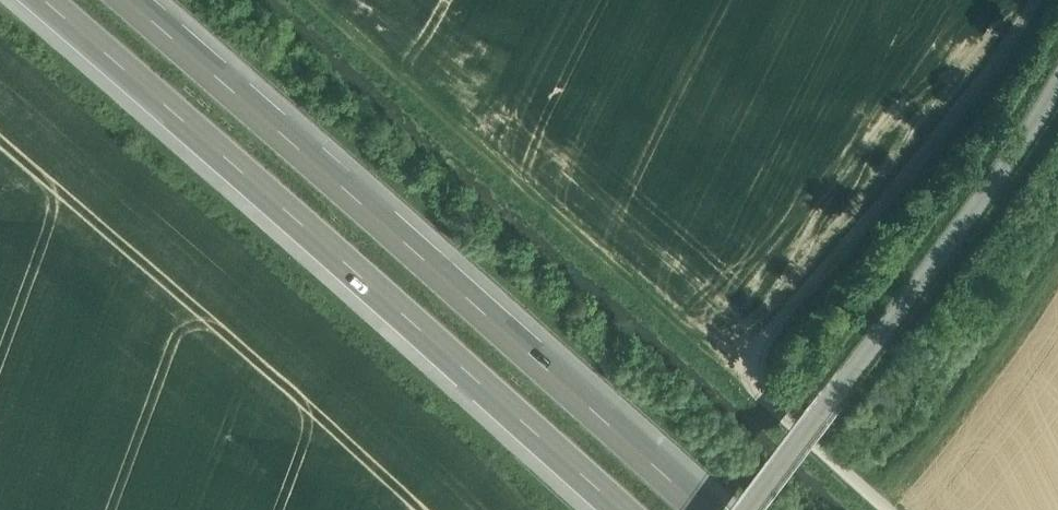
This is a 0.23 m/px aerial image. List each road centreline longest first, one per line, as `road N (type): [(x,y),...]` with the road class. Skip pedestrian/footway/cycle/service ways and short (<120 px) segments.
road 1 (motorway): [(37,0),(623,509)]
road 2 (motorway): [(703,509),(123,0)]
road 3 (track): [(887,509),(754,389),(752,354),(979,94),(1037,0)]
road 4 (track): [(754,389),(318,0)]
road 5 (unclassified): [(1057,86),(979,206),(738,509)]

